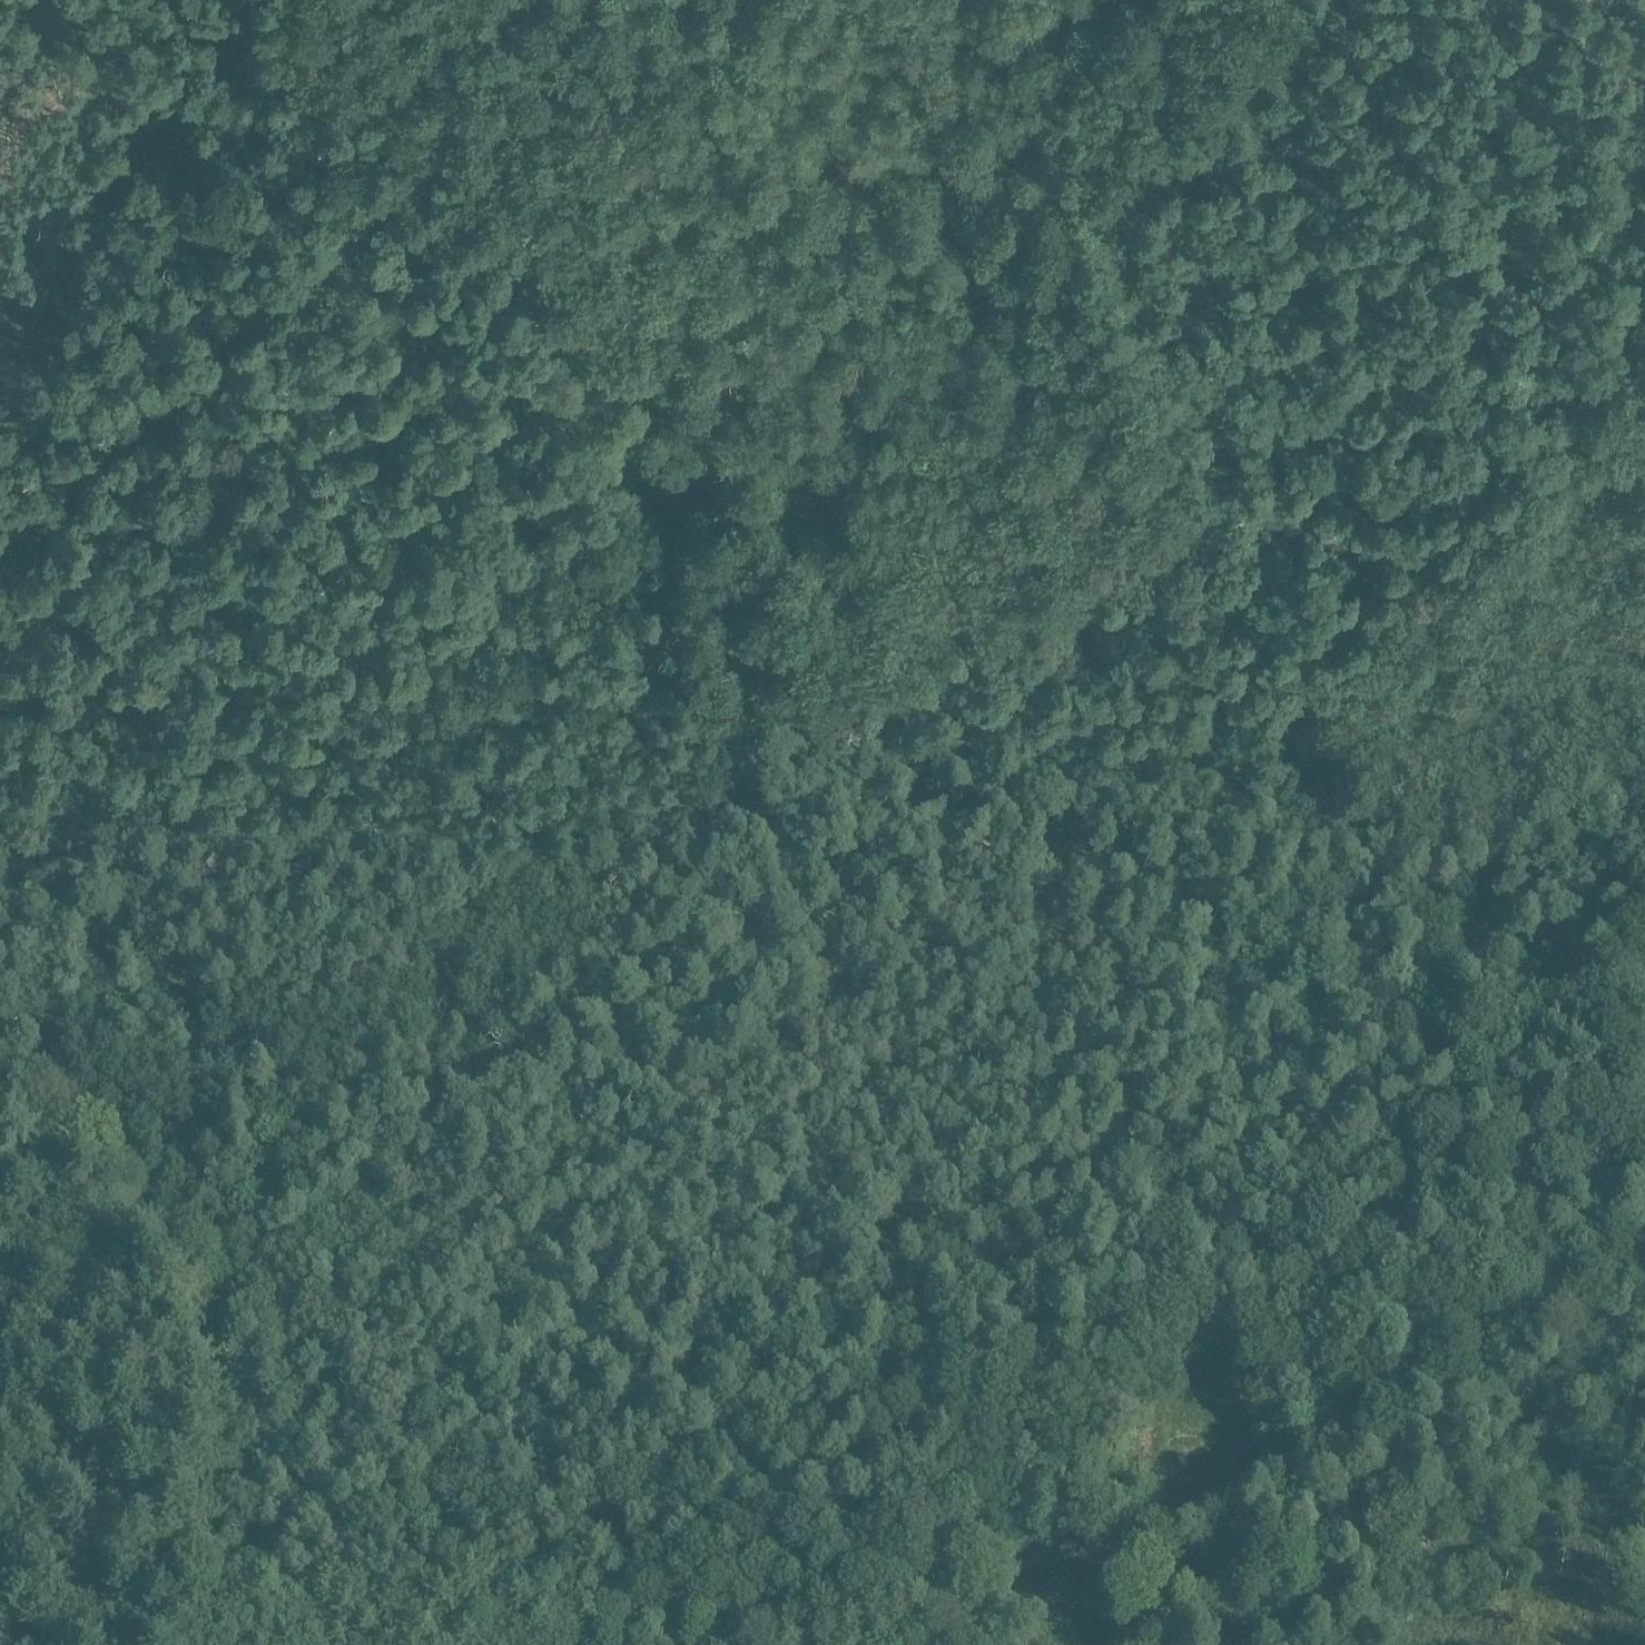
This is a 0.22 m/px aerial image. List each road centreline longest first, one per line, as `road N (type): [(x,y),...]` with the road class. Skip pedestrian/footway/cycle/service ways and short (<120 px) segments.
road 1 (tertiary): [(747,1644),(925,1584),(1165,1522),(1407,1401),(1644,1261)]

